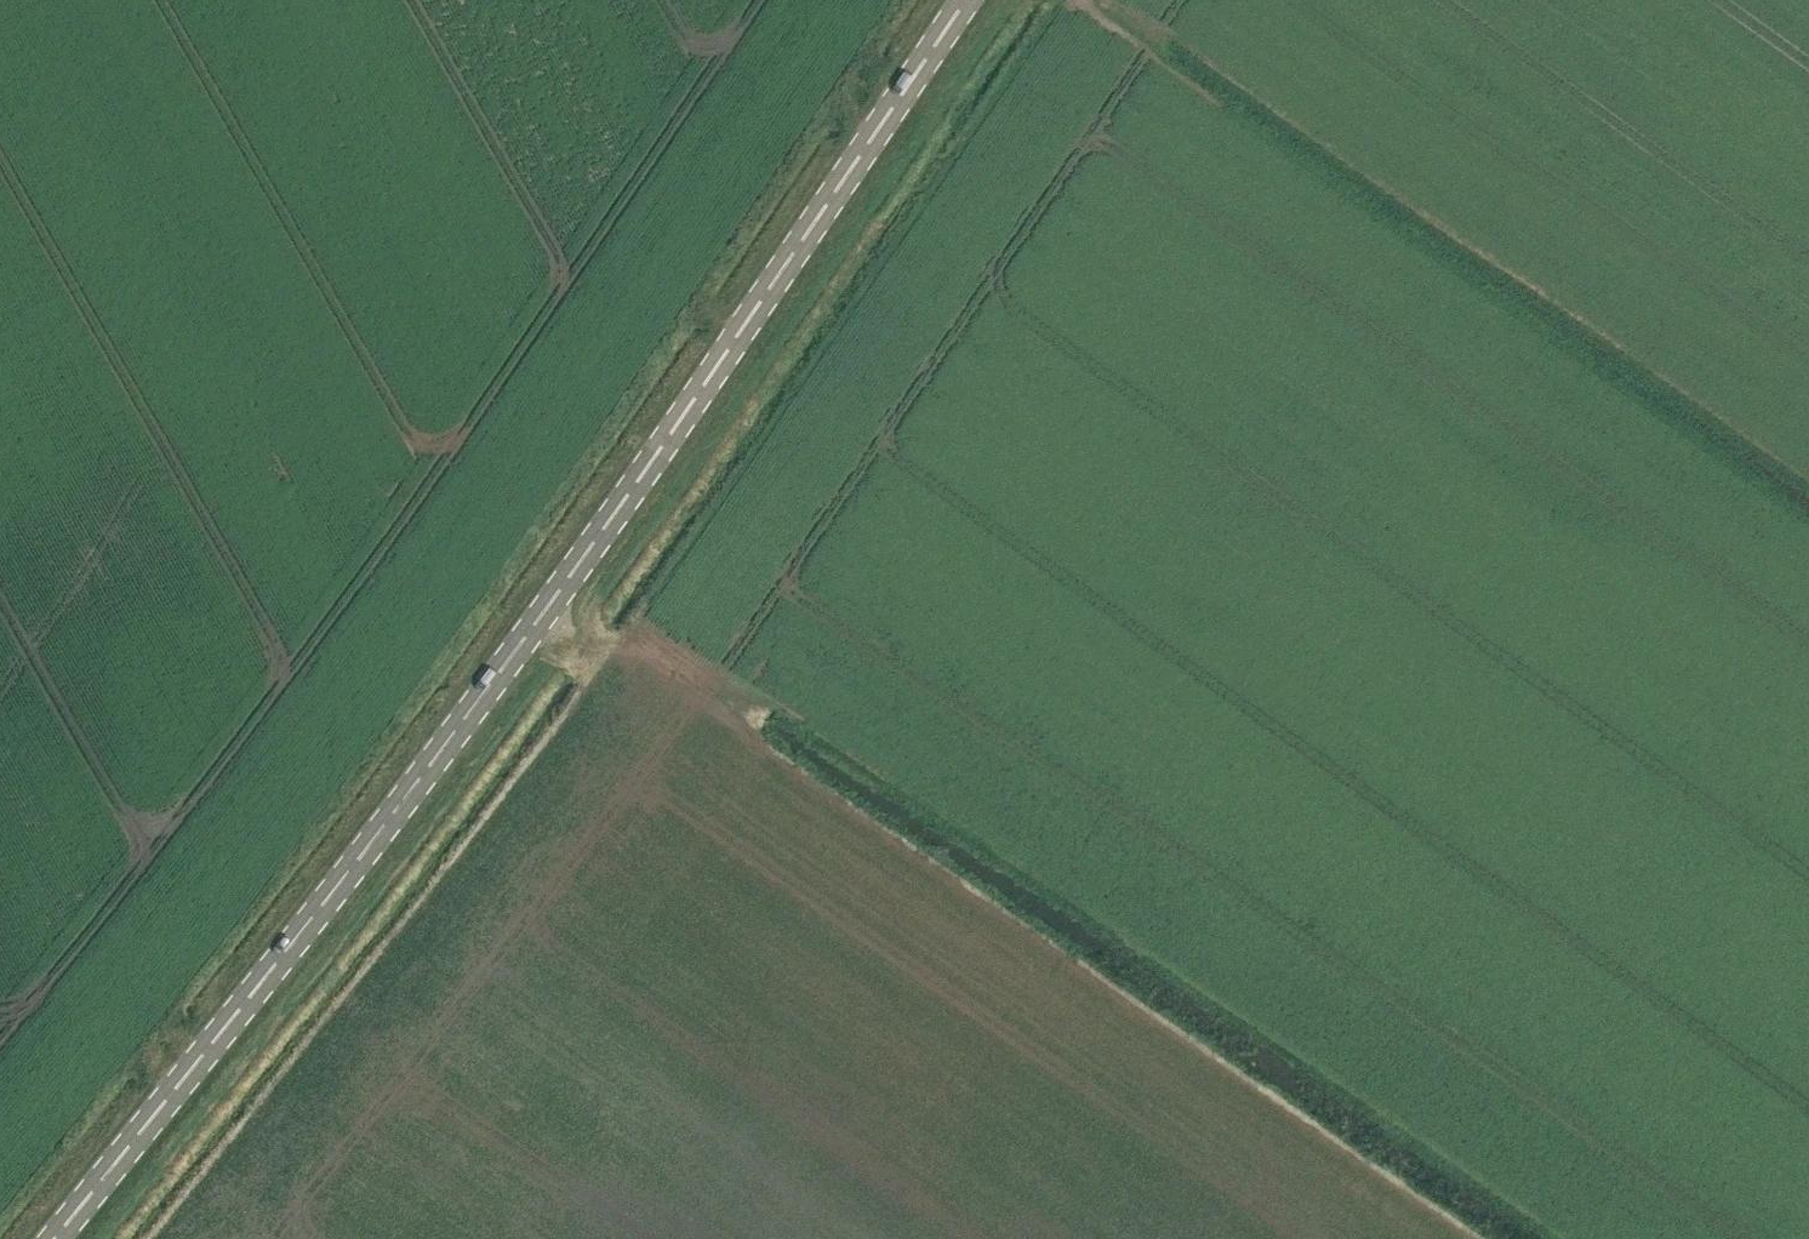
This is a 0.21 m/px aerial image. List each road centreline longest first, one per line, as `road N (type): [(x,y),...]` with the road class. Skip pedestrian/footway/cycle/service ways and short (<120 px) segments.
road 1 (secondary): [(52,1238),(609,525),(965,0)]

